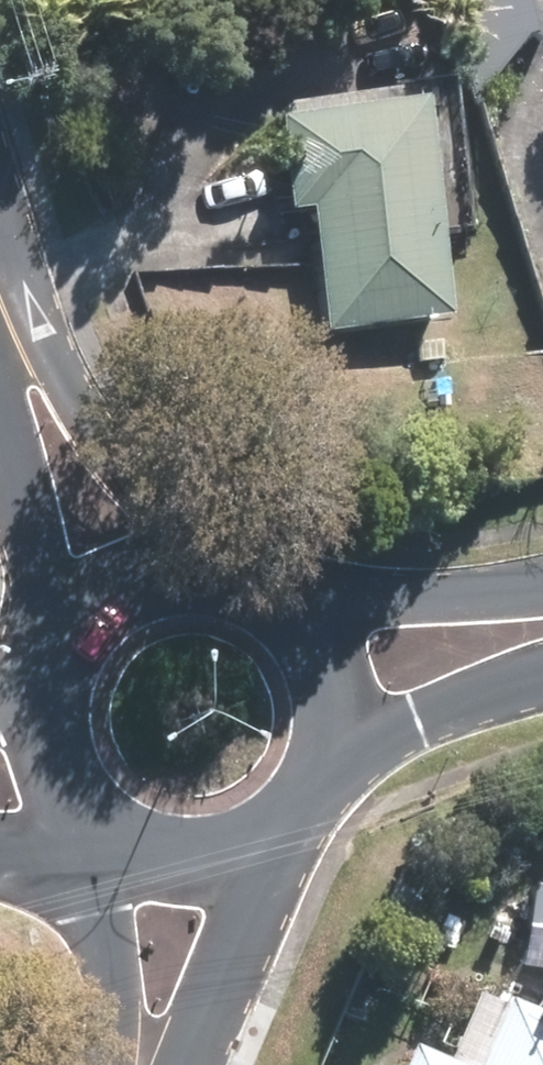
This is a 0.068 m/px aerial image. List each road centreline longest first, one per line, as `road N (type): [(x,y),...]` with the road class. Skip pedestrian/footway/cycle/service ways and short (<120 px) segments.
road 1 (tertiary): [(0,270),(191,595)]
road 2 (tertiary): [(79,664),(0,304)]
road 3 (secondary): [(247,609),(542,575)]
road 4 (tertiary): [(274,800),(203,1015),(170,1064)]
road 5 (tertiary): [(116,1064),(114,1013),(142,826)]
road 6 (secondary): [(542,665),(310,720)]
road 7 (secondary): [(274,800),(235,826),(188,836),(142,826)]
road 8 (secondary): [(79,664),(106,627),(145,603),(191,595)]
road 9 (secondary): [(247,609),(281,637),(303,676),(310,720)]

